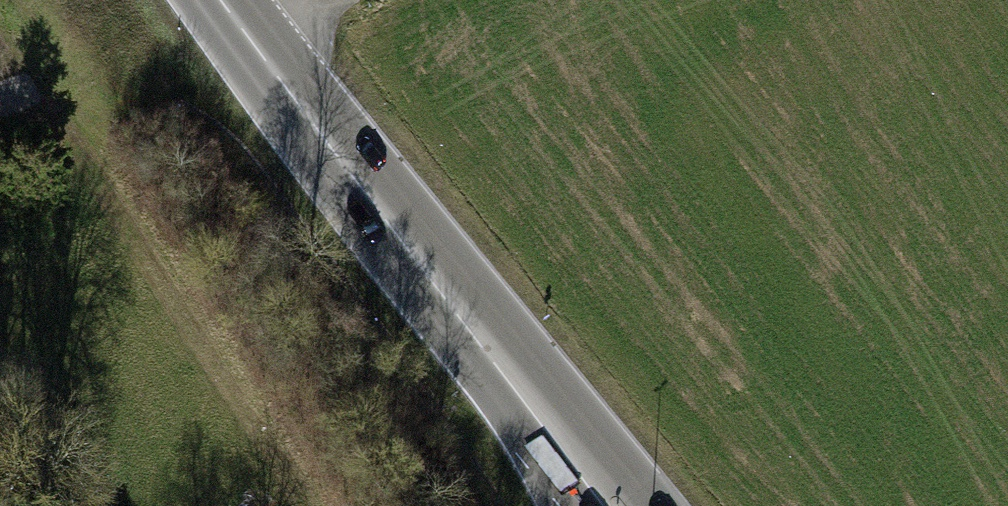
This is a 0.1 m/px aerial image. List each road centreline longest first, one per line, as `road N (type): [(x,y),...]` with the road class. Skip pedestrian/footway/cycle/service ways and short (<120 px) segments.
road 1 (track): [(31,90),(308,505)]
road 2 (secondary): [(219,0),(496,349)]
road 3 (secondary): [(660,505),(496,349)]
road 4 (secondary): [(496,349),(571,505)]

